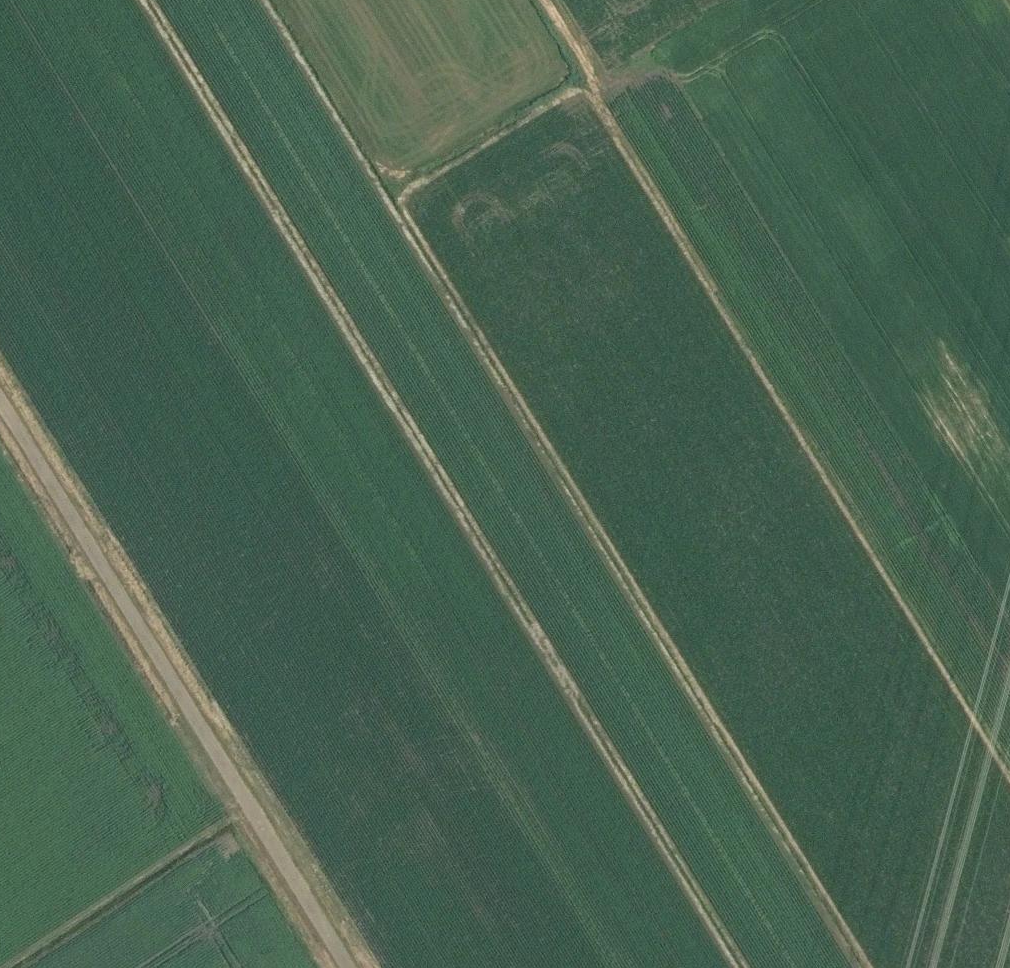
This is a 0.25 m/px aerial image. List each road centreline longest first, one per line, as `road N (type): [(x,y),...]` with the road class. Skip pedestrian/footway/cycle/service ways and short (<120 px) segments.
road 1 (unclassified): [(348,967),(0,401)]

